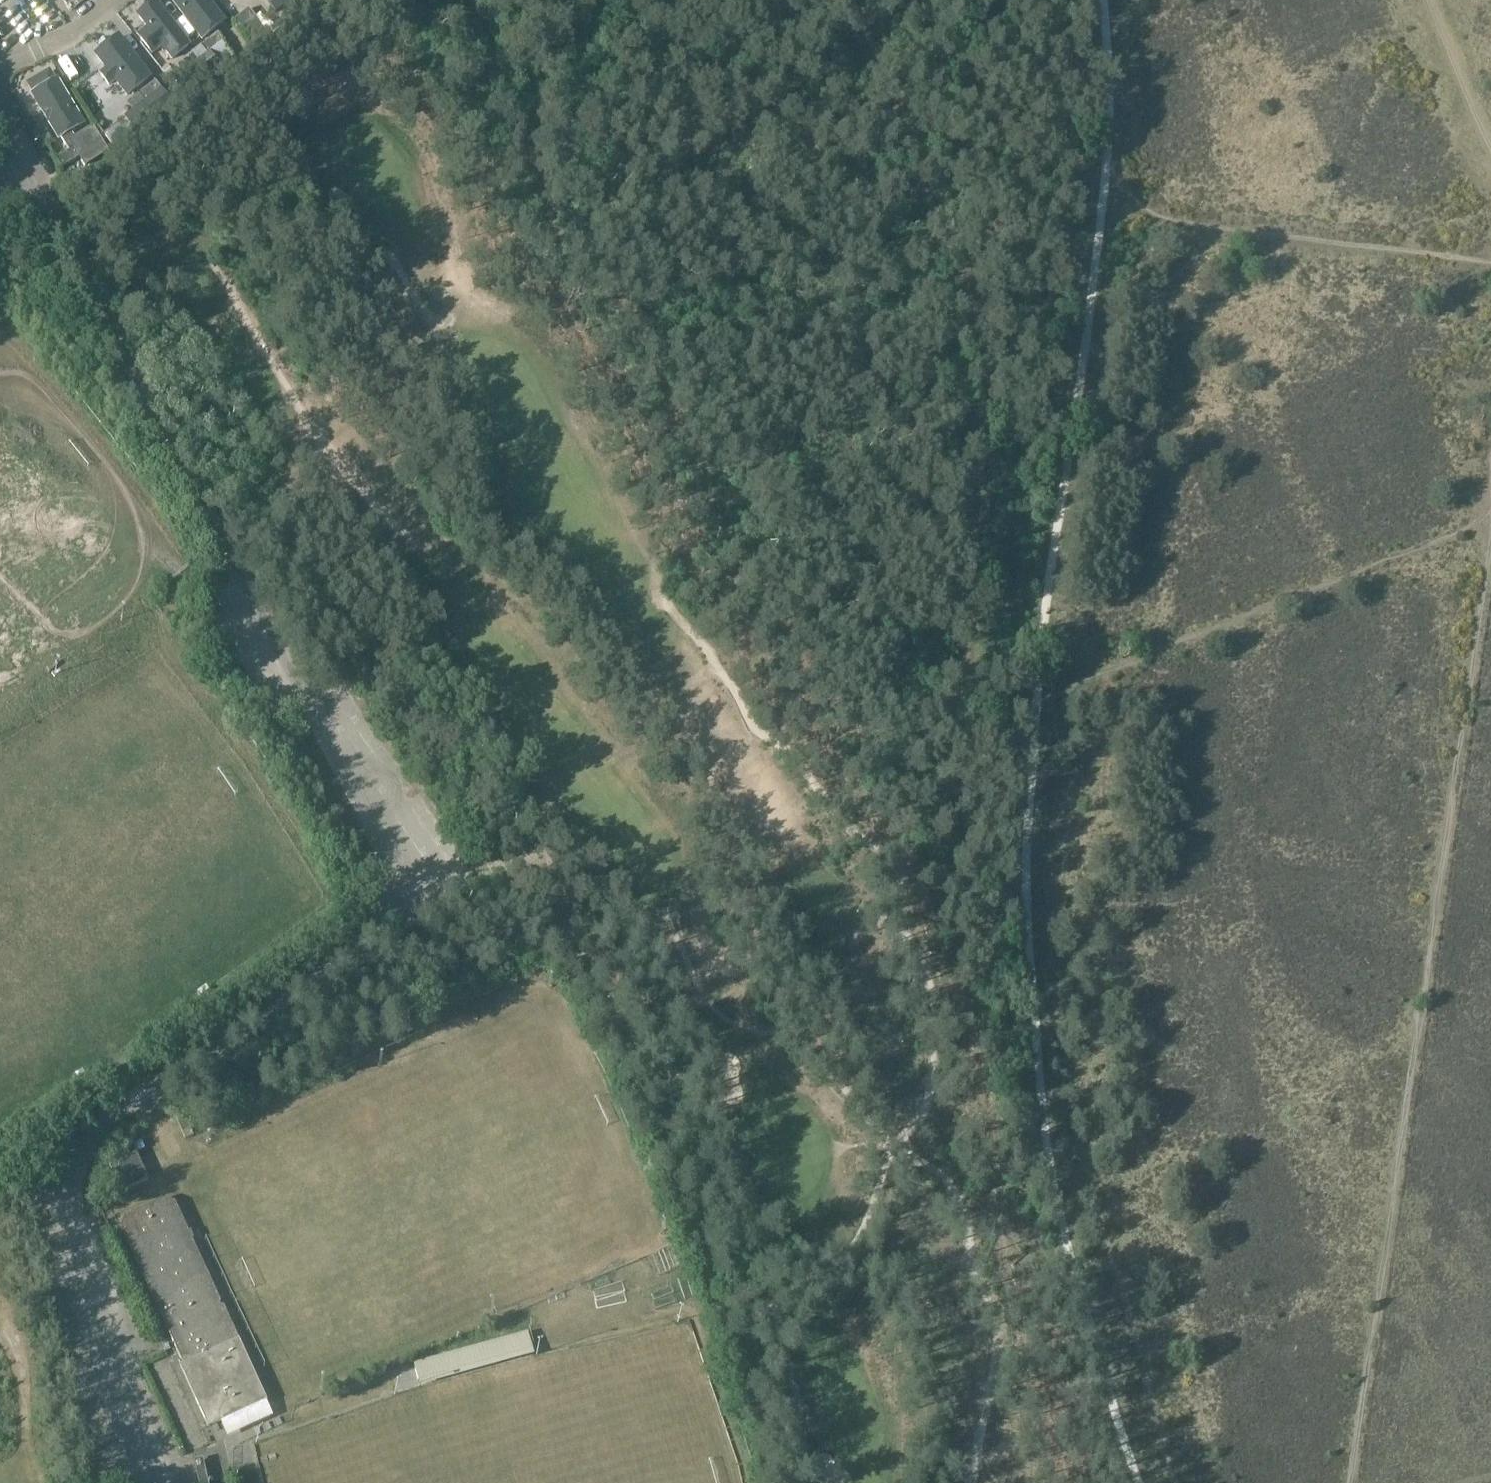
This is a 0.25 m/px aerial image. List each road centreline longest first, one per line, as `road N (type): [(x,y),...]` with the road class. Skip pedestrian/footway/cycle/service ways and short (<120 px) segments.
road 1 (unclassified): [(152,1482),(78,1233),(78,1172),(104,1118),(387,922),(396,891),(378,833),(63,232)]
road 2 (track): [(1059,1482),(923,1143),(934,993),(904,872),(916,838)]
road 3 (residential): [(0,66),(70,34),(114,0)]

